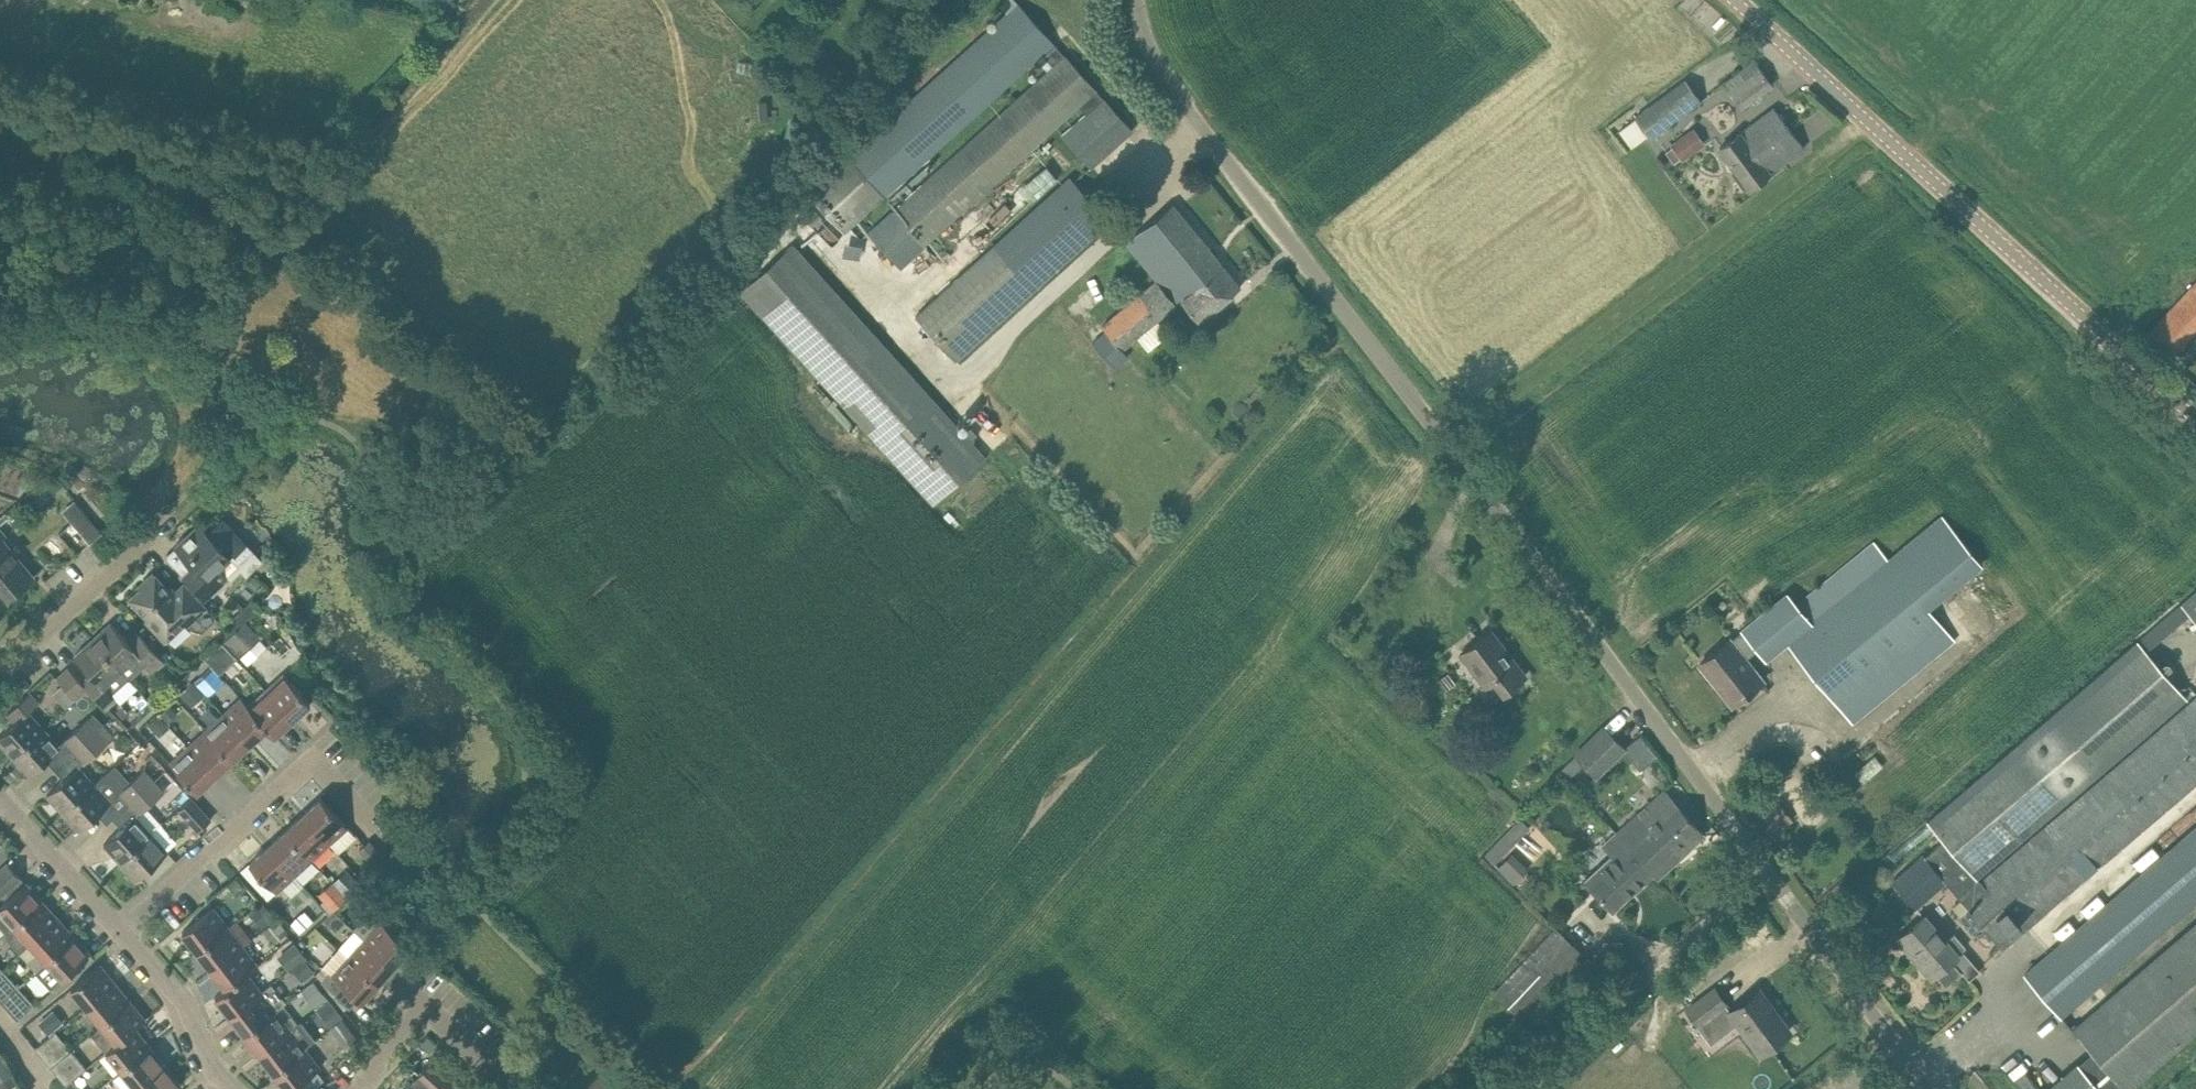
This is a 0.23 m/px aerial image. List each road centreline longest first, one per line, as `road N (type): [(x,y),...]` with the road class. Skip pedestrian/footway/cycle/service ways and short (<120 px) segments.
road 1 (unclassified): [(1930,1088),(1446,440),(1174,94),(1143,0)]
road 2 (unclassified): [(2195,420),(1738,0)]
road 3 (track): [(1867,118),(1651,292),(1446,440)]
road 4 (residential): [(117,928),(315,759),(373,822)]
road 5 (residential): [(0,658),(14,659),(181,508)]
road 6 (residential): [(356,1088),(417,994),(494,1081)]
road 7 (unclassified): [(234,1088),(216,1074),(180,994),(117,928)]
road 8 (unclassified): [(117,928),(0,798)]

